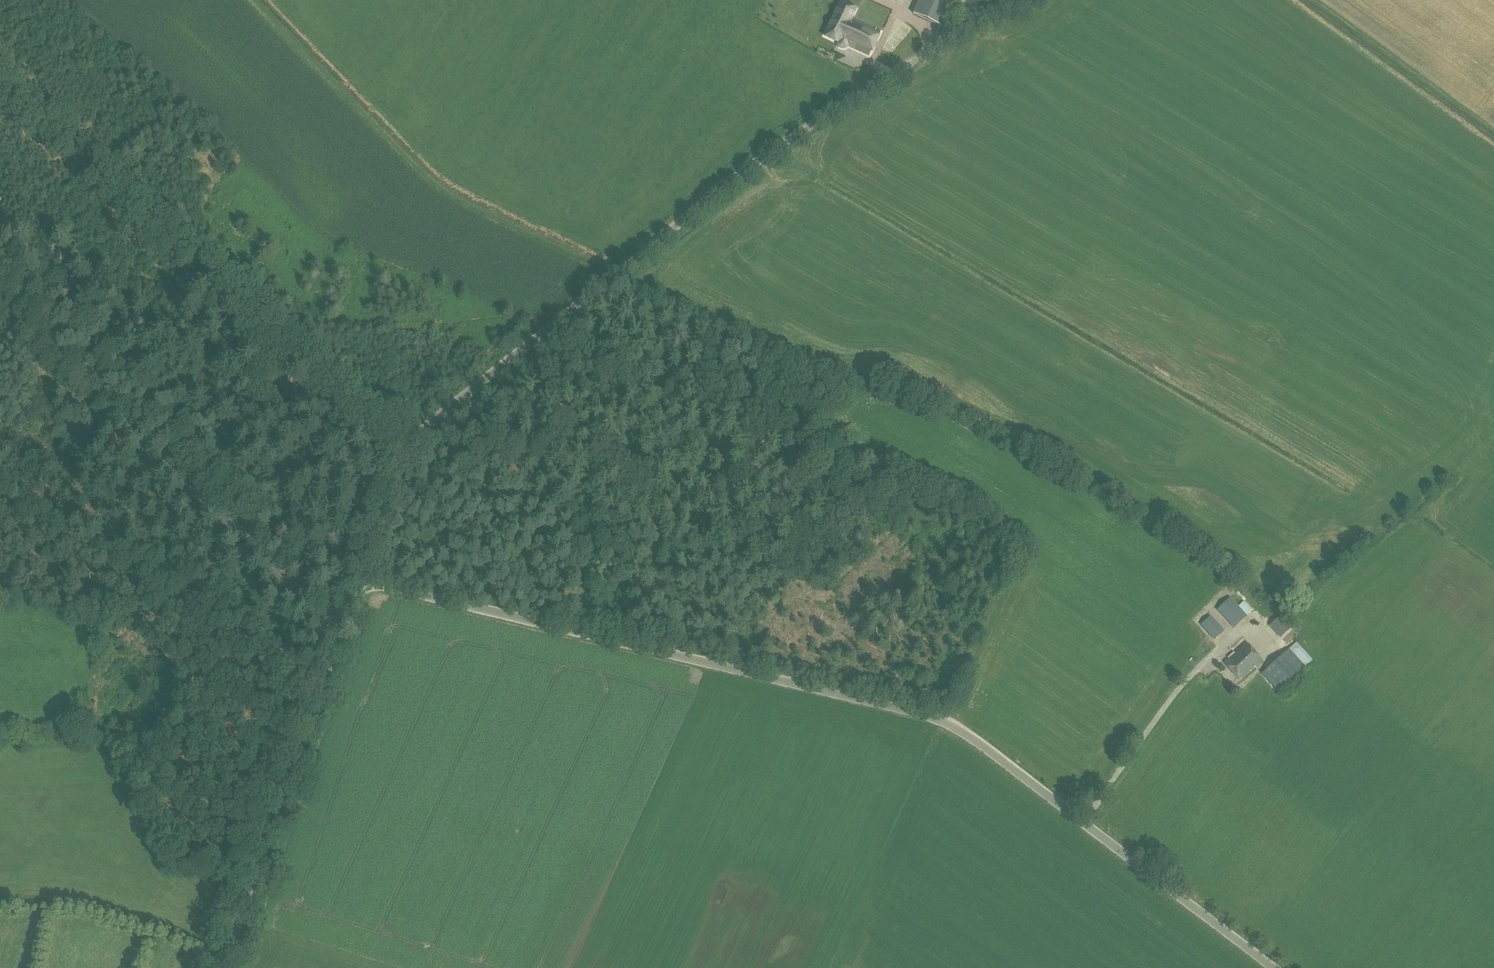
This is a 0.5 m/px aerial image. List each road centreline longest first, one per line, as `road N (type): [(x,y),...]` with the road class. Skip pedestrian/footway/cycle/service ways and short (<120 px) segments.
road 1 (tertiary): [(1279,967),(940,717),(358,579)]
road 2 (unclassified): [(358,579),(398,464),(419,431),(760,159),(1008,0)]
road 3 (tertiary): [(330,616),(0,290)]
road 4 (tertiary): [(221,967),(330,654),(330,616)]
road 5 (track): [(184,563),(317,692)]

